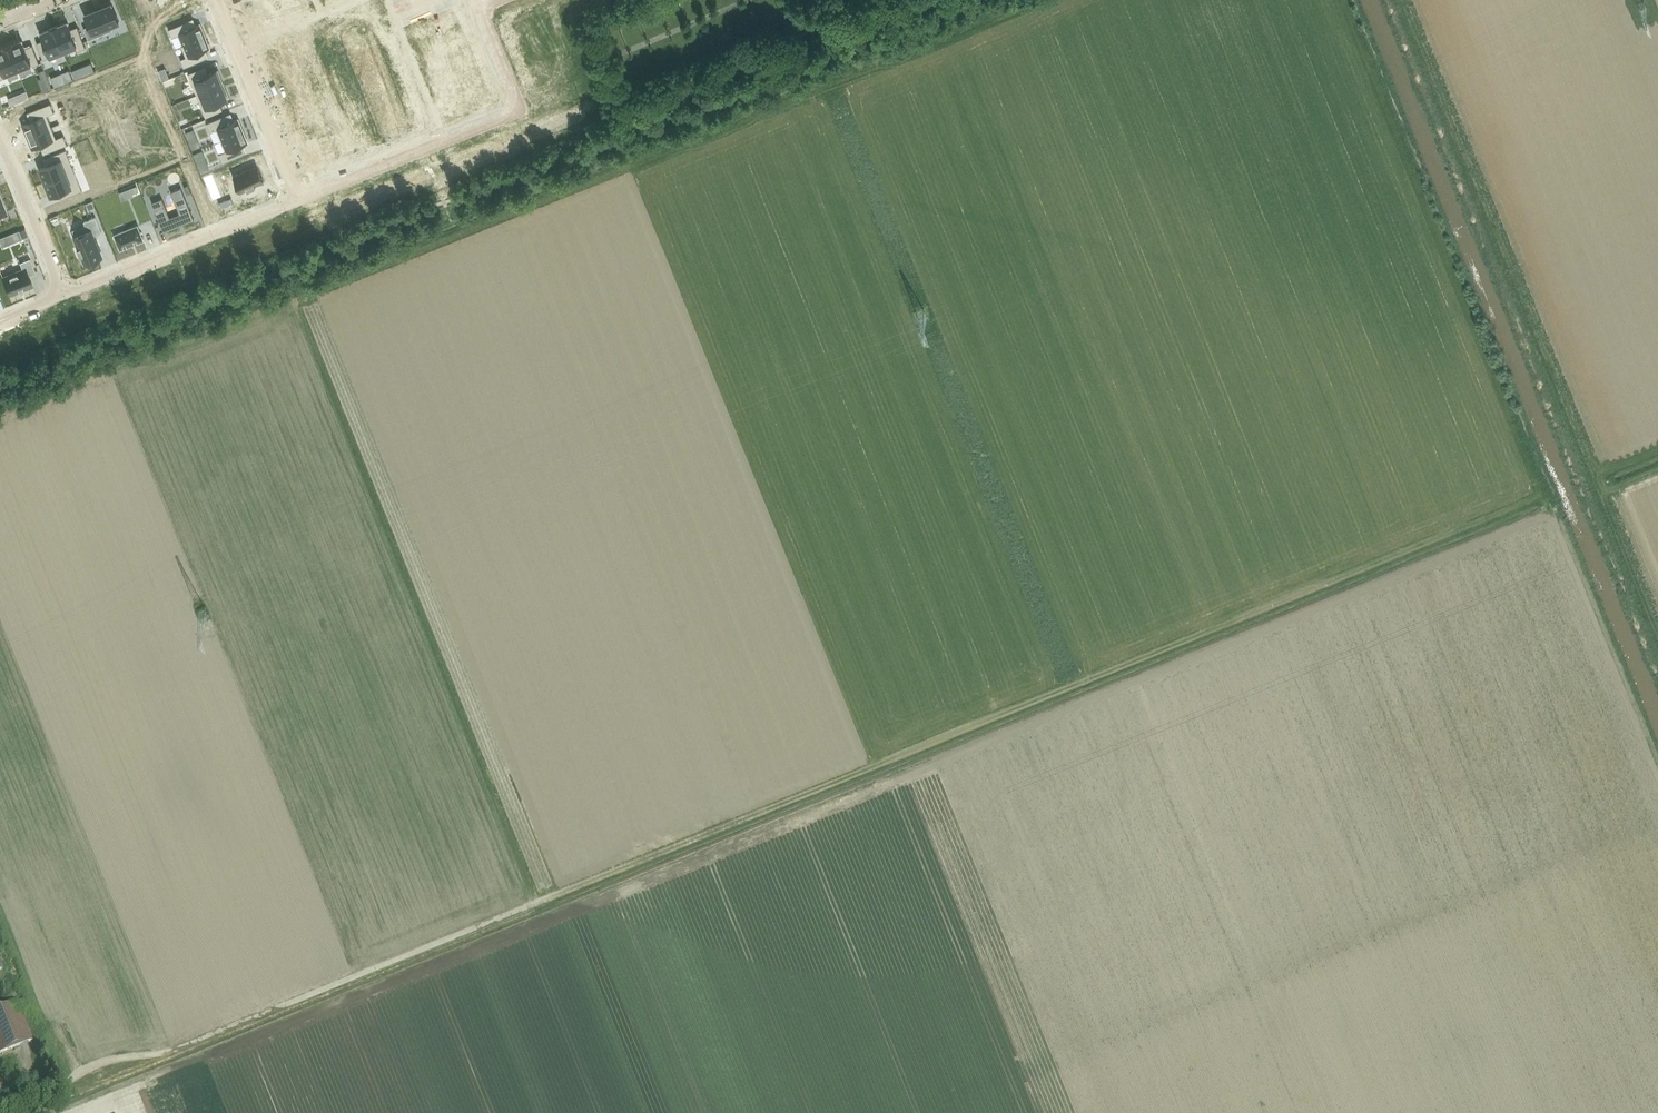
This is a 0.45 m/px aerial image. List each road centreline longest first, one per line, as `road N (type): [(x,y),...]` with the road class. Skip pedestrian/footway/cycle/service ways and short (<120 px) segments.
road 1 (residential): [(295,202),(521,111),(477,2)]
road 2 (residential): [(63,295),(295,202)]
road 3 (residential): [(295,202),(215,0)]
road 4 (residential): [(63,295),(0,139)]

